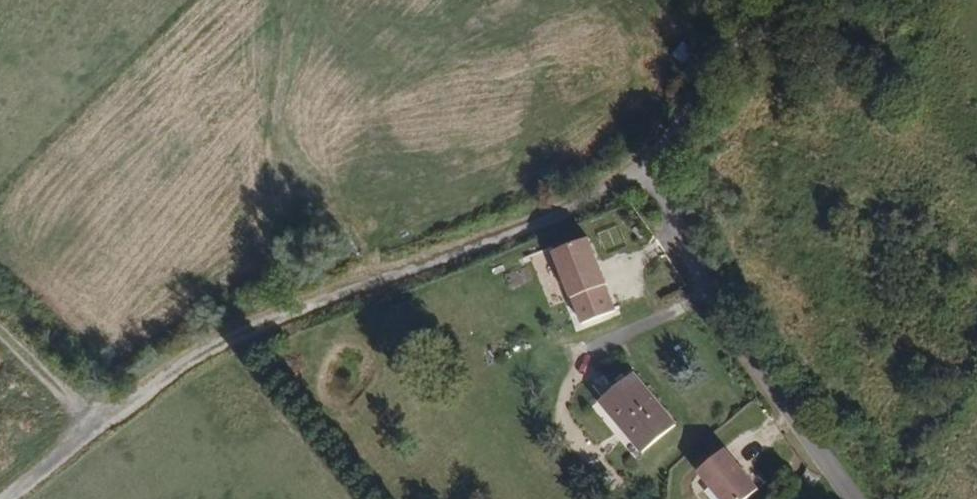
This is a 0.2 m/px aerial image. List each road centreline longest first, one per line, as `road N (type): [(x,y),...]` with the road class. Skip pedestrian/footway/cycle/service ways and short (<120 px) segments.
road 1 (track): [(6,498),(211,348),(659,174)]
road 2 (residential): [(855,498),(773,381),(659,174),(744,71),(784,0)]
road 3 (track): [(97,426),(0,330)]

